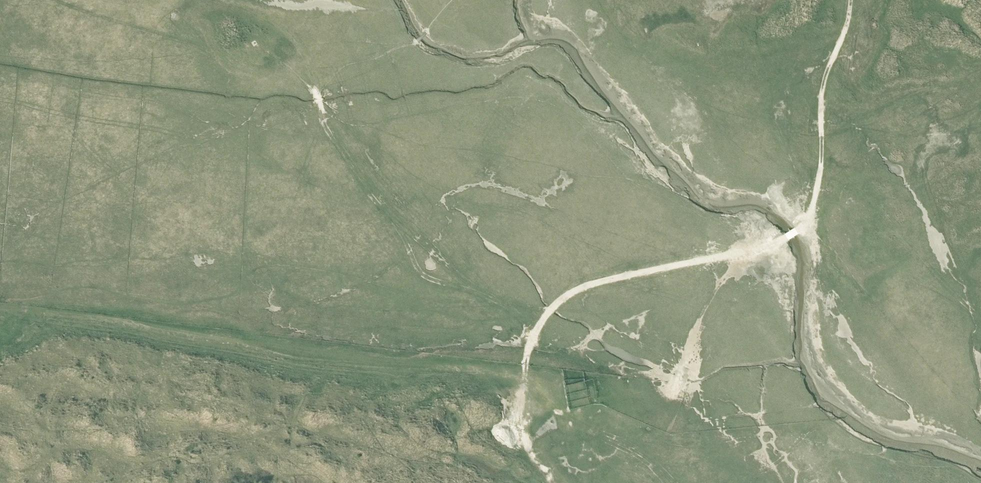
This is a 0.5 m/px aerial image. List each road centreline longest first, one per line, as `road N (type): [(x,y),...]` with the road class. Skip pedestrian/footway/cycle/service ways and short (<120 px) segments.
road 1 (track): [(850,0),(819,105),(820,169),(797,232),(739,255),(578,287),(528,340),(524,383),(539,413),(632,458),(657,482)]
road 2 (track): [(0,311),(364,368),(490,373),(532,399)]
road 3 (track): [(644,270),(511,213),(461,206),(390,177),(328,132),(311,77),(235,0)]
road 4 (track): [(311,77),(393,53),(429,31)]

